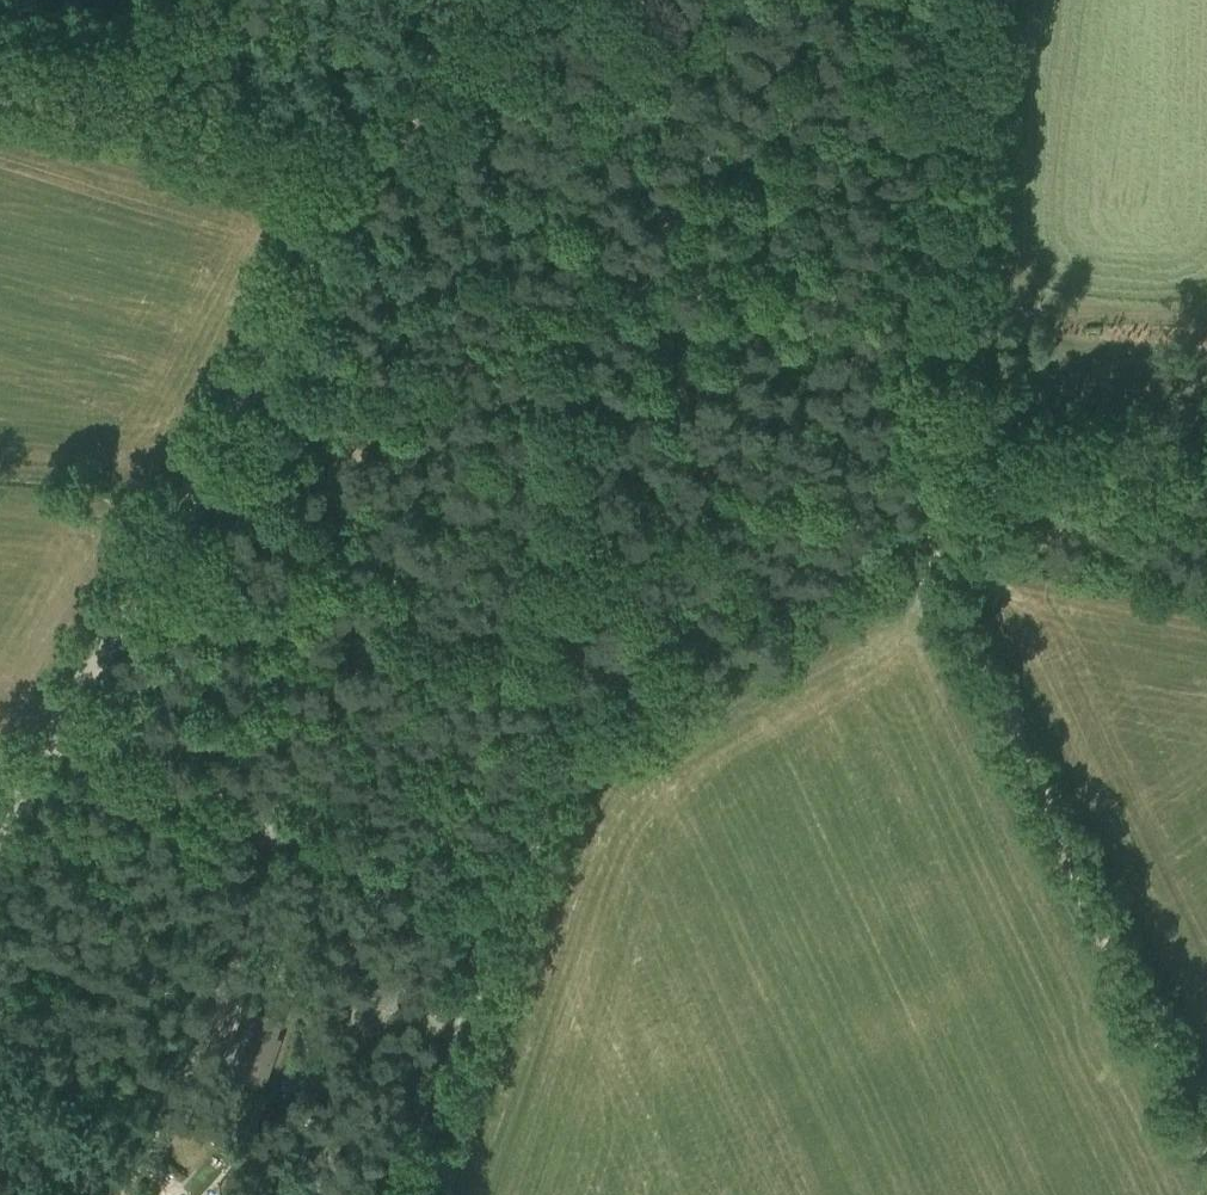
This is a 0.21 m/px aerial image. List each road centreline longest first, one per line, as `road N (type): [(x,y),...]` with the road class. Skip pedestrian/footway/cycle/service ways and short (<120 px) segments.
road 1 (unclassified): [(58,748),(435,64),(460,0)]
road 2 (track): [(936,505),(986,657),(1206,1143)]
road 3 (track): [(492,938),(569,746),(613,701),(936,505)]
road 4 (track): [(1005,0),(936,505)]
road 5 (track): [(377,170),(0,51)]
road 6 (track): [(405,1194),(492,938)]
road 7 (unclassified): [(247,834),(58,748)]

